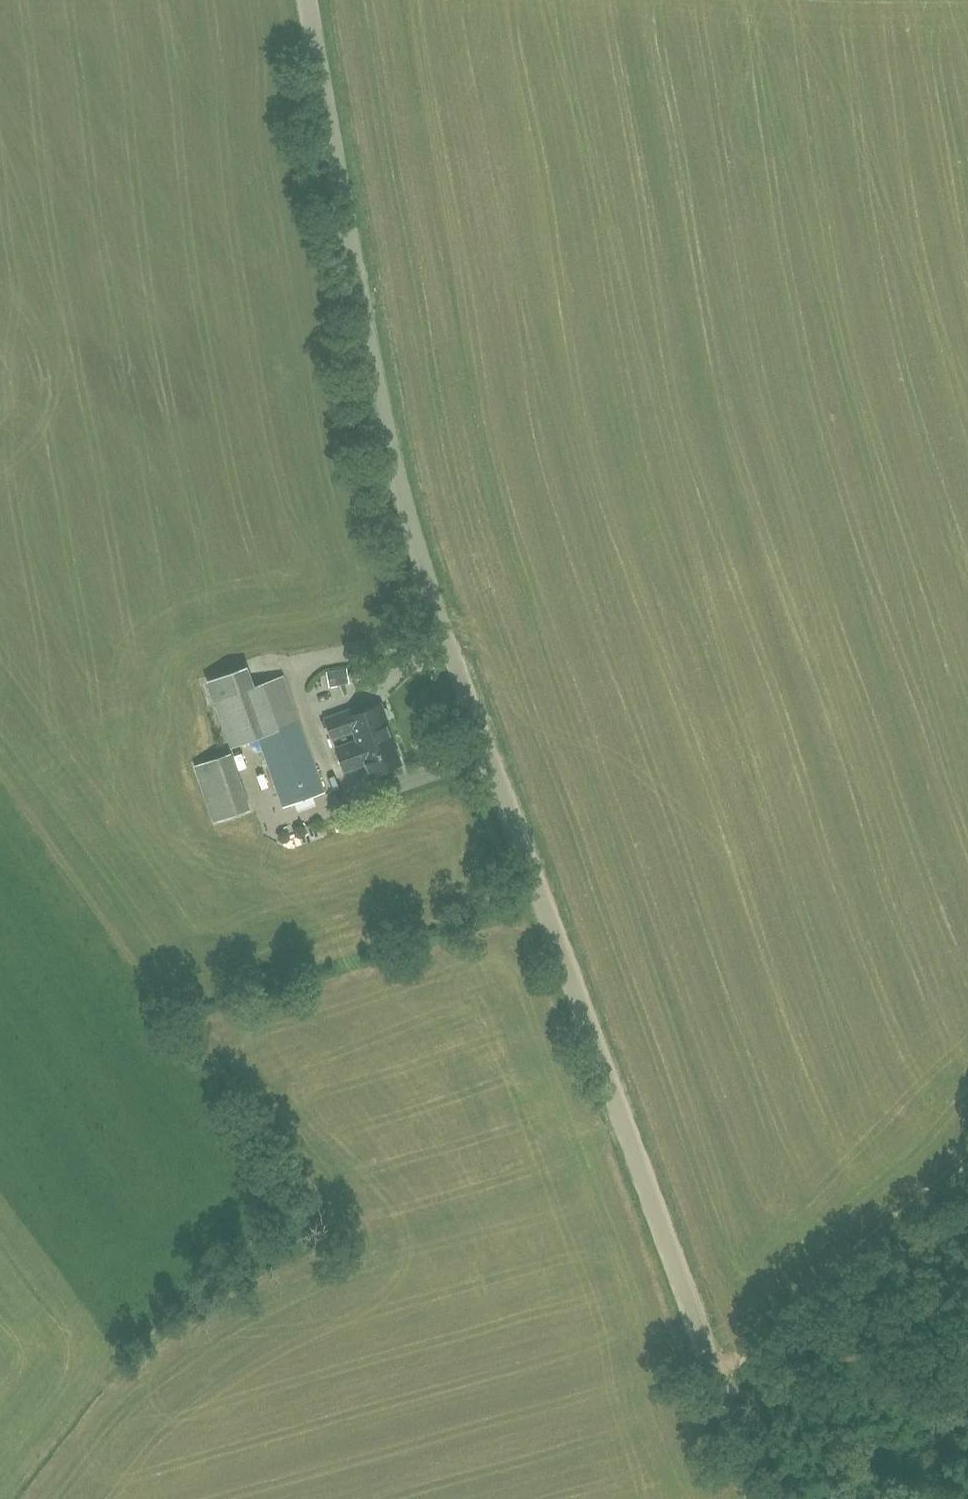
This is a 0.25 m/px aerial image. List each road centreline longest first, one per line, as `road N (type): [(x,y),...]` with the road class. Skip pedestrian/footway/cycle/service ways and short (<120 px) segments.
road 1 (unclassified): [(762,1498),(407,521),(378,405),(307,0)]
road 2 (track): [(967,1157),(716,1379)]

